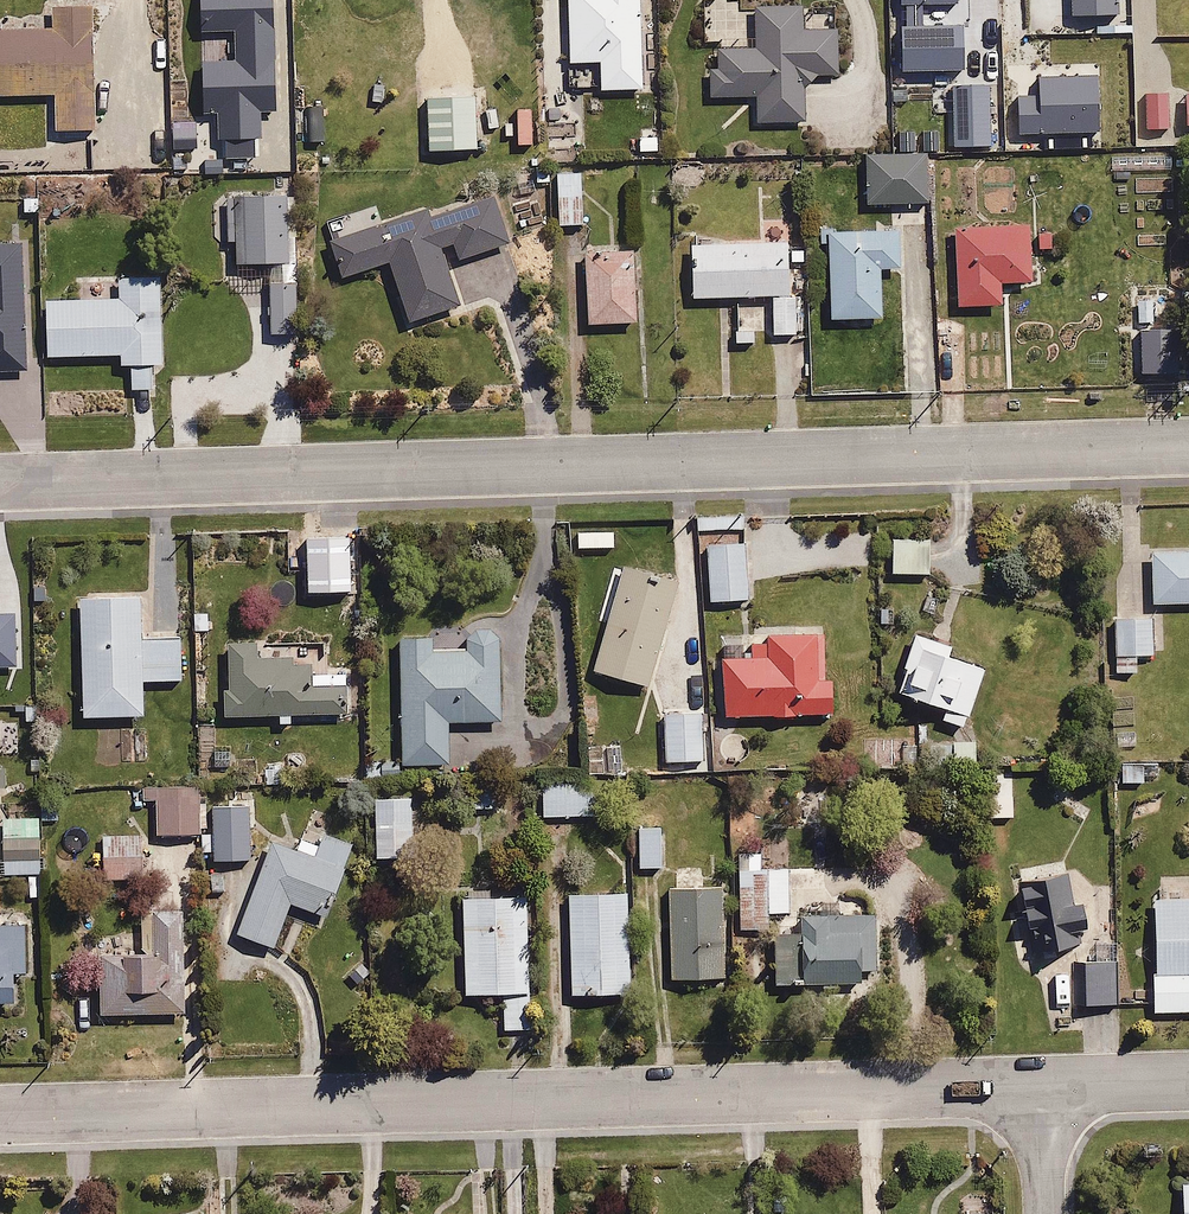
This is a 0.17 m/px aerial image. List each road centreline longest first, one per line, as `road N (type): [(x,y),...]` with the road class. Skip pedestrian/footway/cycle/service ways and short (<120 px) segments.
road 1 (residential): [(0,485),(1188,449)]
road 2 (residential): [(1038,1083),(0,1112)]
road 3 (residential): [(1188,1079),(1038,1083)]
road 4 (residential): [(1044,1213),(1038,1083)]

